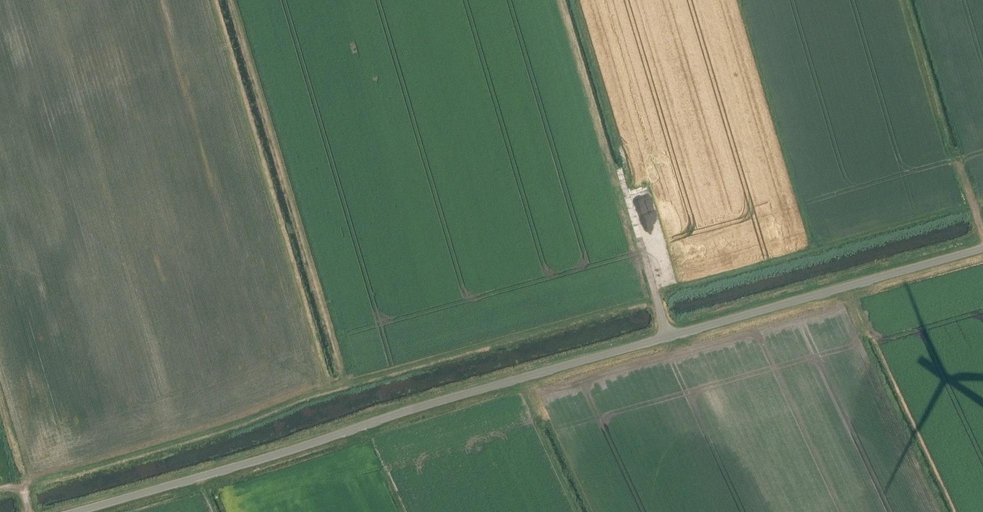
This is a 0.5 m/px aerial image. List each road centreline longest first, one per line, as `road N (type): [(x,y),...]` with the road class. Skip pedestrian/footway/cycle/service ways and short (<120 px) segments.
road 1 (unclassified): [(74,511),(982,248)]
road 2 (track): [(0,493),(187,439),(339,381),(655,292)]
road 3 (track): [(668,338),(620,171)]

